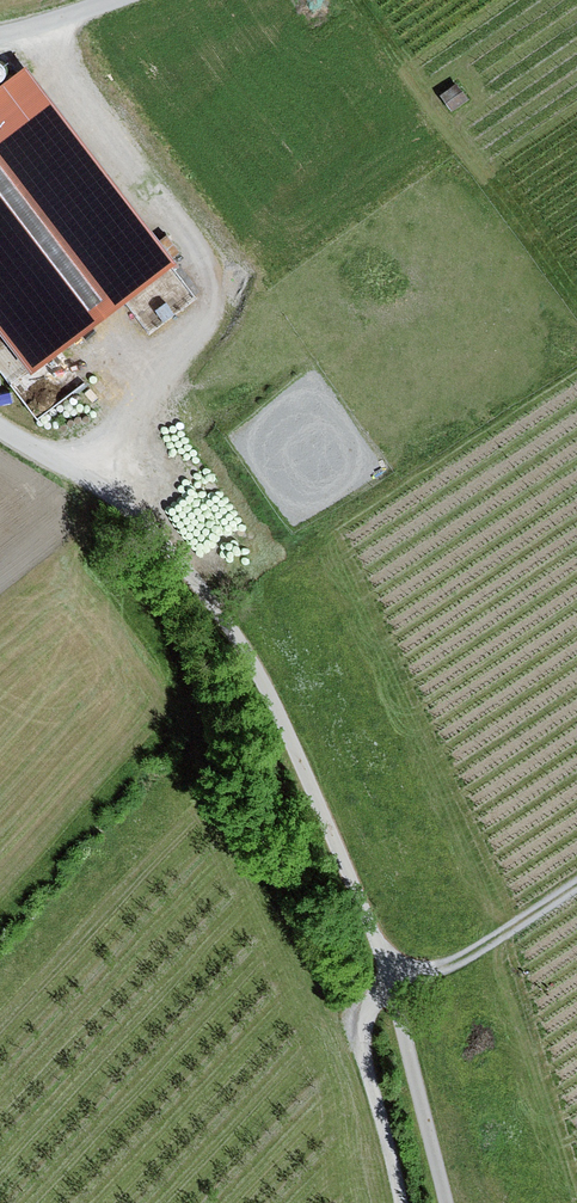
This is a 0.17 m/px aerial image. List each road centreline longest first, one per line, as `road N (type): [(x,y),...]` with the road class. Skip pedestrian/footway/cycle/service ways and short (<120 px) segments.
road 1 (track): [(0,429),(129,505),(253,660),(390,972),(446,1202)]
road 2 (track): [(576,890),(474,959),(390,972),(360,1012),(358,1035),(401,1202)]

